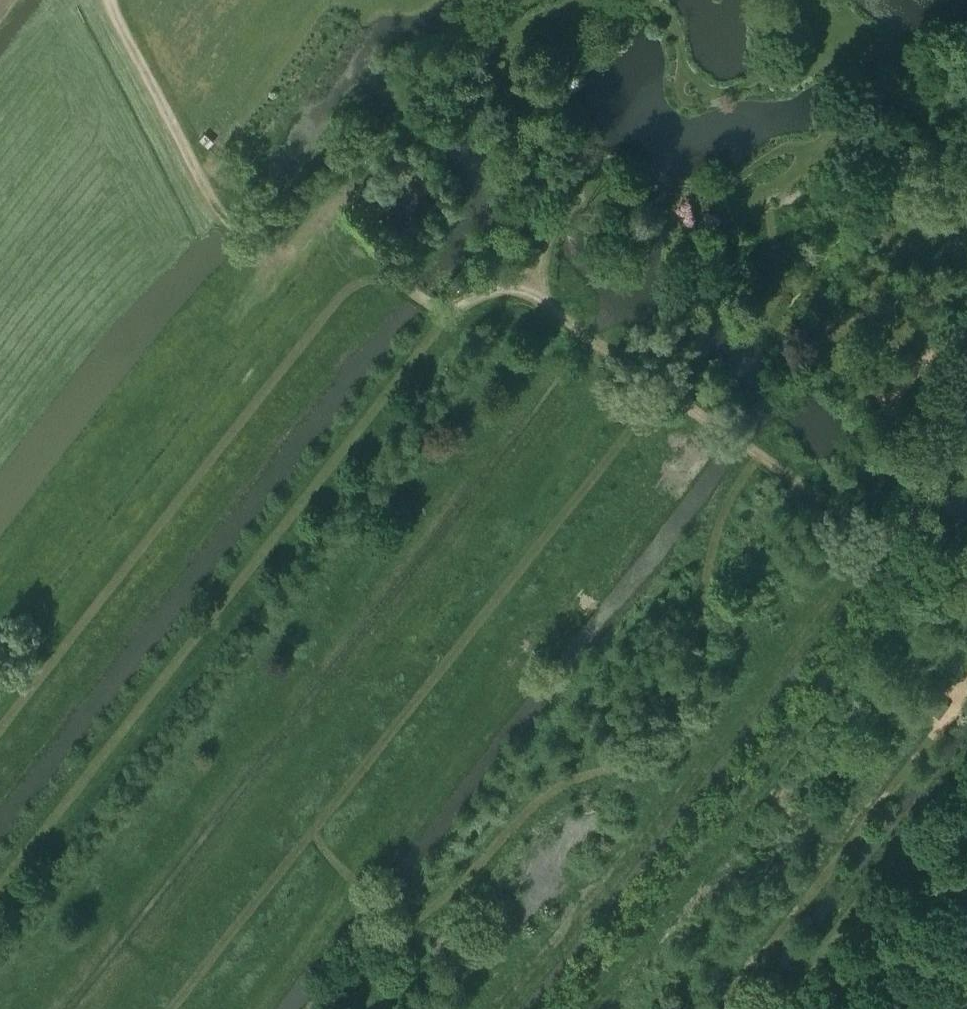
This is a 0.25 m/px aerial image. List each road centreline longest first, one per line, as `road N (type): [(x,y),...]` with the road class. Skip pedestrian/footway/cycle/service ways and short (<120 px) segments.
road 1 (track): [(927,349),(890,406),(962,478),(924,532),(901,539),(766,465),(754,470),(714,534),(666,740),(550,793),(434,906),(401,914),(341,881),(249,1008)]
road 2 (track): [(0,892),(461,309),(492,303),(560,321),(653,374),(766,465)]
road 3 (track): [(495,1008),(883,532)]
road 4 (track): [(255,240),(208,201),(111,0)]
road 5 (track): [(401,914),(383,961),(353,995),(319,1008)]

